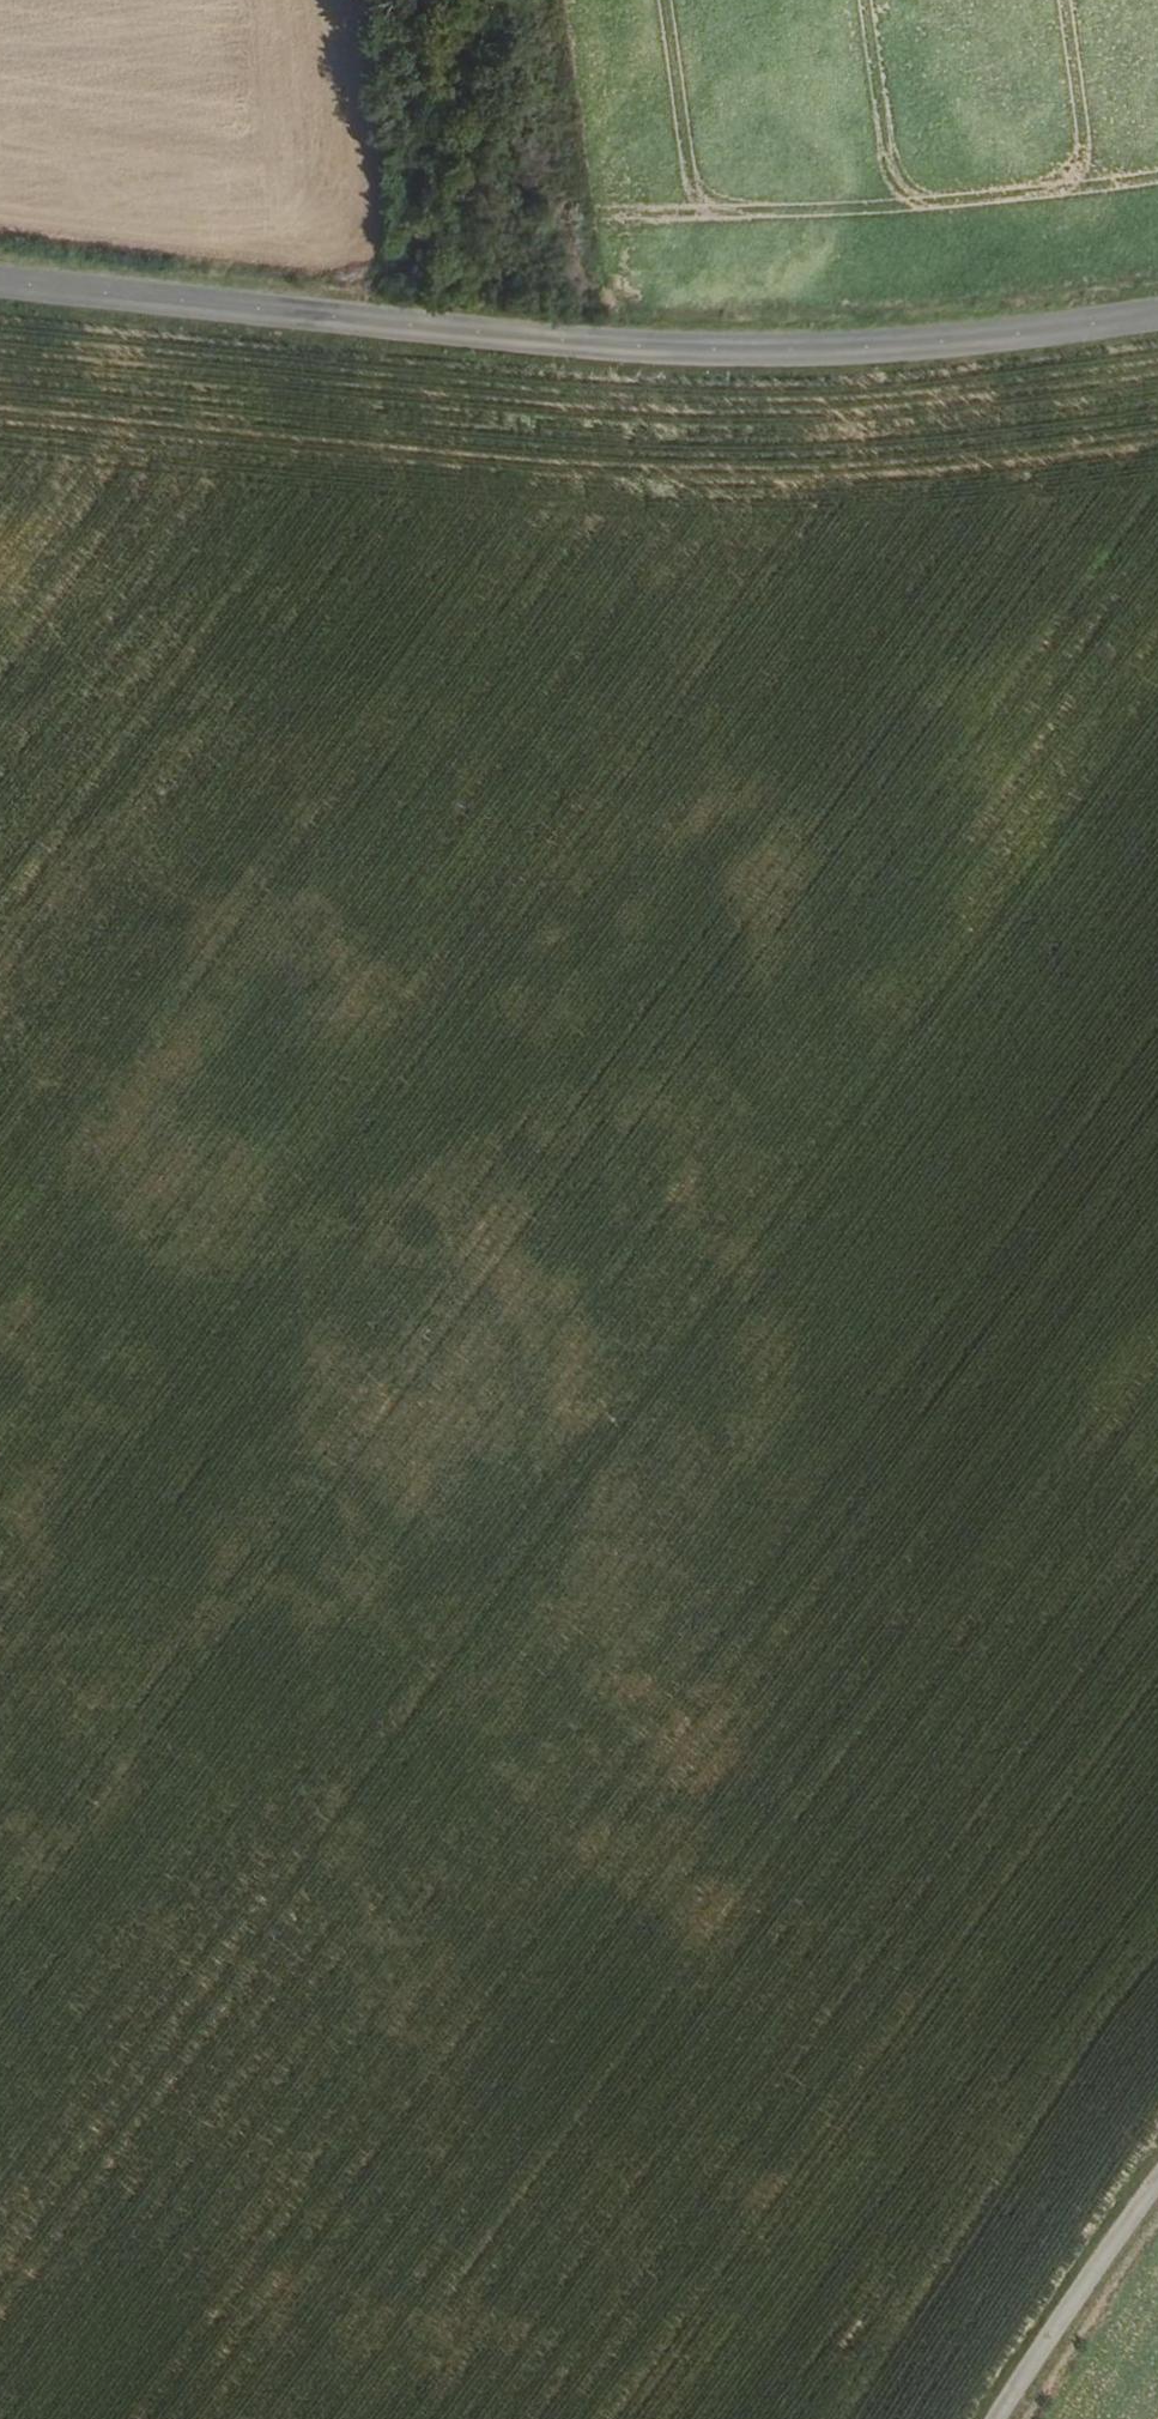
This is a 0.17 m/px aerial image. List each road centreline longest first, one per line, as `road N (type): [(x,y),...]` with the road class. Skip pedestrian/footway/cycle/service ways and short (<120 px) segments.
road 1 (tertiary): [(1157,314),(837,350),(624,346),(0,285)]
road 2 (unclassified): [(1157,2181),(998,2418)]

